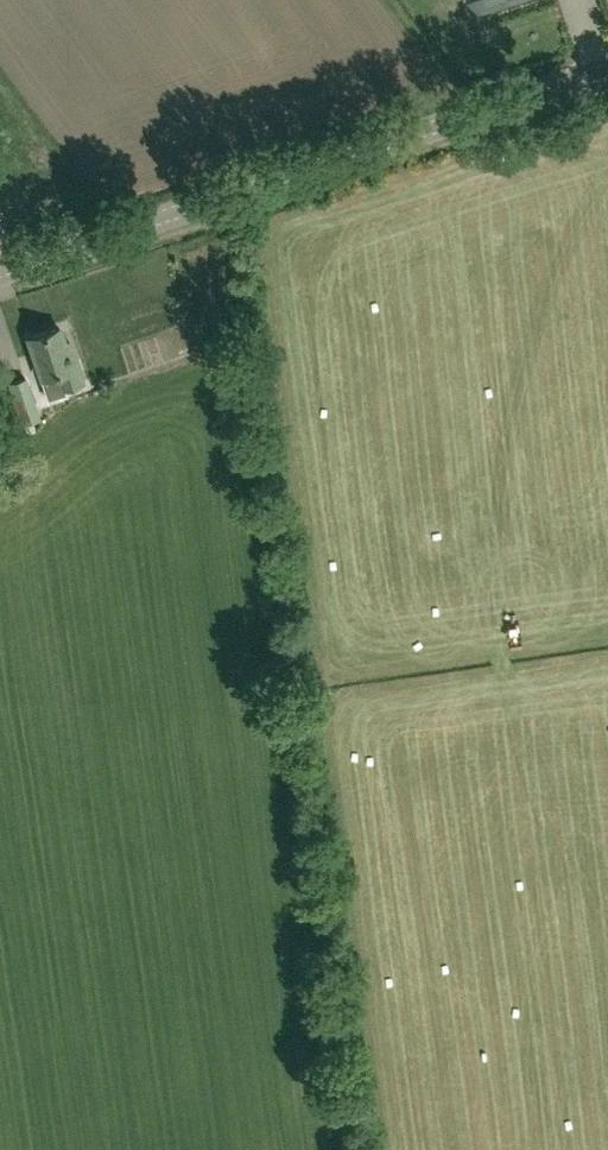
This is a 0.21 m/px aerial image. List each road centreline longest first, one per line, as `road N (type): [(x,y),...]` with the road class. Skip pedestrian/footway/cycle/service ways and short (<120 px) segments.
road 1 (tertiary): [(607,70),(0,273)]

